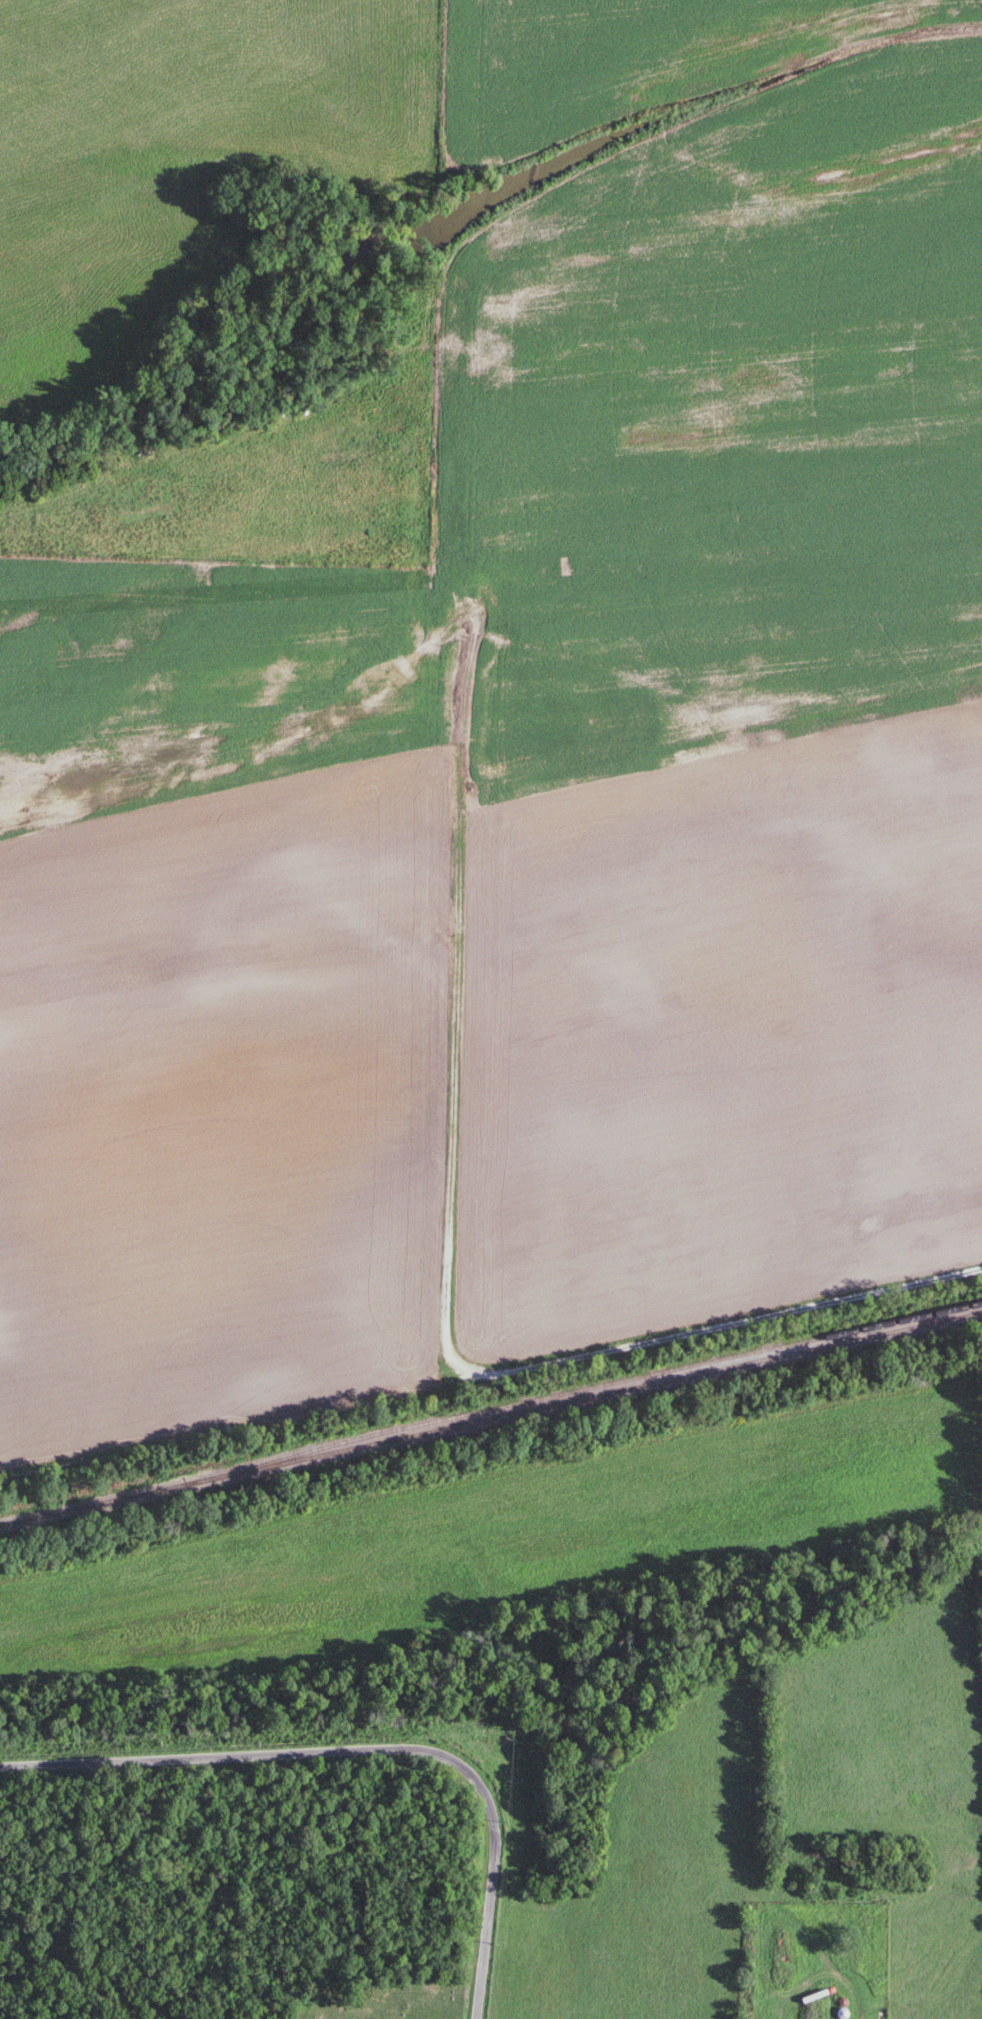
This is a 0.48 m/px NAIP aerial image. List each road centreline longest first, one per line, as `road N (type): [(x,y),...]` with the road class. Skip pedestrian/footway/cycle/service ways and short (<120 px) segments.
road 1 (residential): [(0,1763),(357,1748),(446,1758),(493,1811),(479,2018)]

